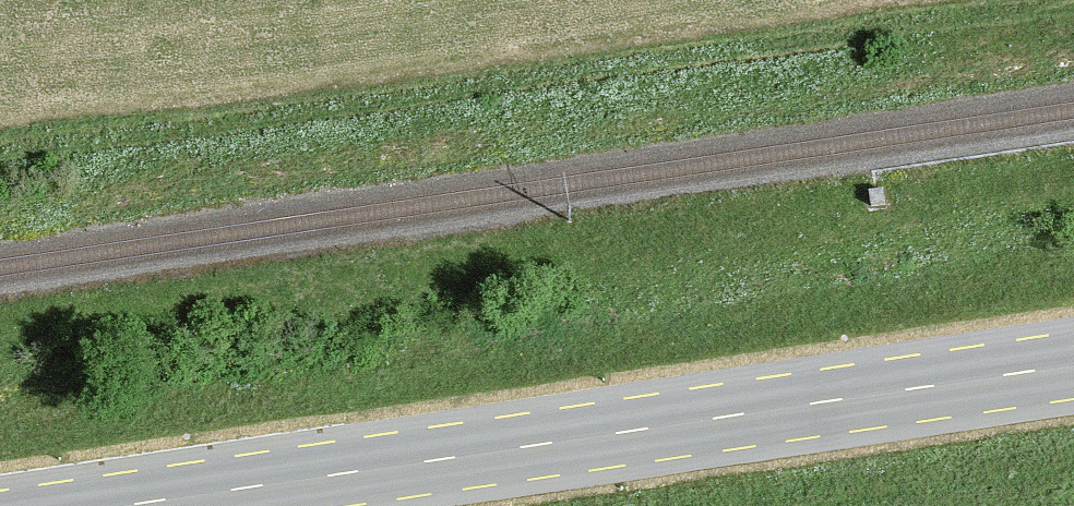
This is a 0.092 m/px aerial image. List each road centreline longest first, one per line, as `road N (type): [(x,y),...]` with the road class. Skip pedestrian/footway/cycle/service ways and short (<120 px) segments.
road 1 (track): [(0,149),(1073,6)]
road 2 (primary): [(1073,370),(170,505)]

